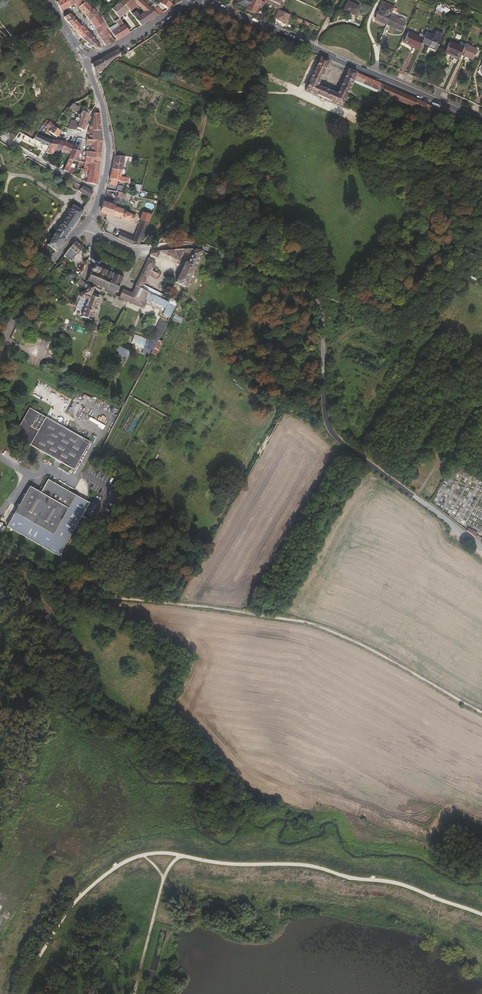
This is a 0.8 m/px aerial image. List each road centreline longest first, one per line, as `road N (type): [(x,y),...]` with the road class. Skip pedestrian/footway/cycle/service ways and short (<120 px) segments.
road 1 (track): [(0,547),(65,588),(96,596),(310,623),(481,713)]
road 2 (residential): [(135,250),(210,248),(318,301),(324,405),(334,436),(481,548)]
road 3 (secondary): [(199,0),(481,121)]
road 4 (residential): [(0,353),(20,310),(80,230)]
road 5 (residential): [(100,194),(109,151),(87,60)]
road 6 (residential): [(87,60),(193,0)]

